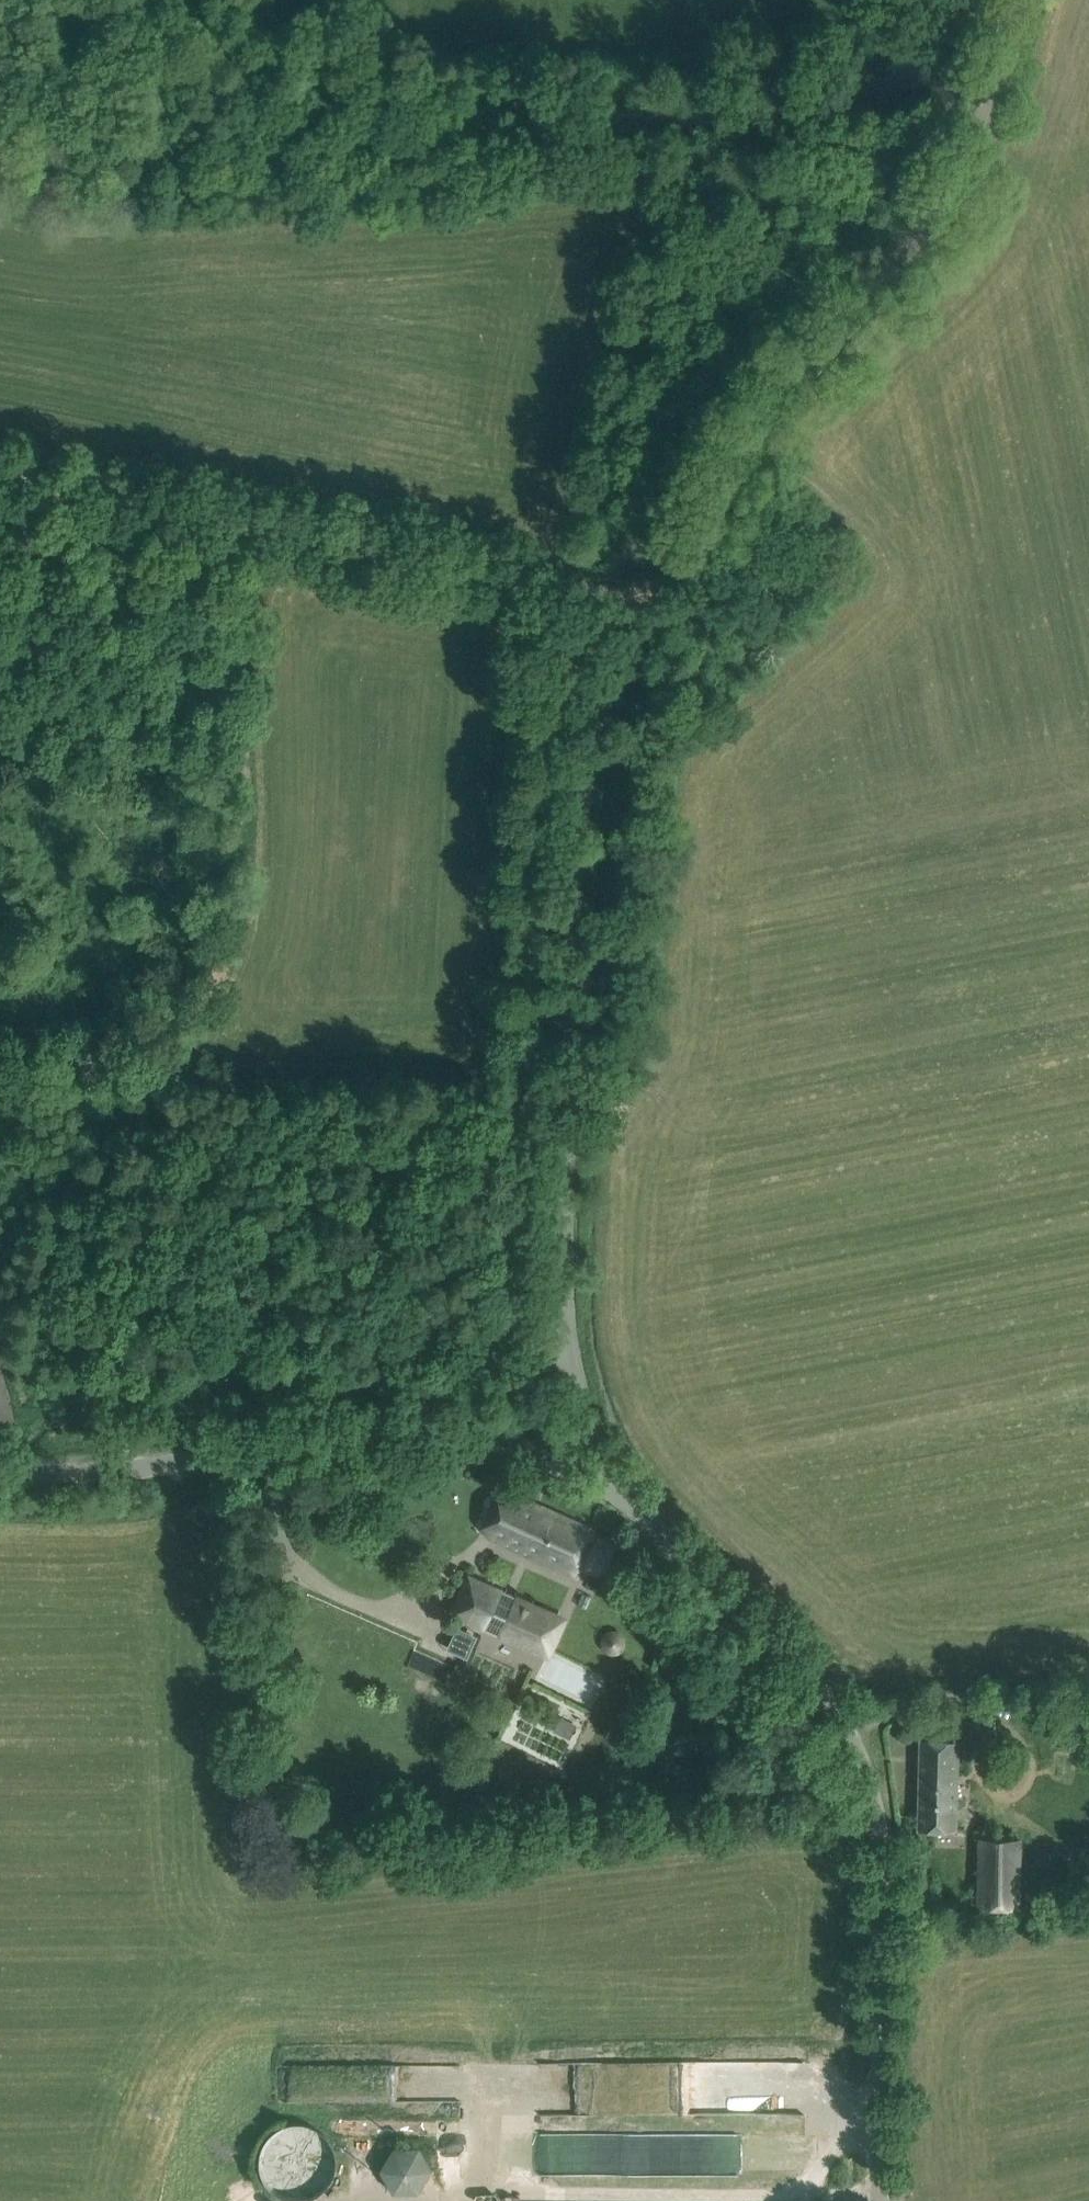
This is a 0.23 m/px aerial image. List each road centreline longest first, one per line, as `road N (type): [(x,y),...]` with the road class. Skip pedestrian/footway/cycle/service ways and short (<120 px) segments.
road 1 (unclassified): [(1026,0),(957,181),(894,264),(769,401),(627,654),(596,739),(578,890),(564,1311)]
road 2 (unclassified): [(882,2200),(878,1824),(852,1745),(808,1679),(623,1493)]
road 3 (track): [(0,469),(653,607)]
road 4 (unclassified): [(497,1443),(420,1434),(312,1438),(72,1472),(0,1470)]
road 5 (unclassified): [(564,1311),(580,1389),(623,1493)]
road 6 (unclassified): [(564,1311),(497,1443)]
road 7 (unclassified): [(623,1493),(497,1443)]

